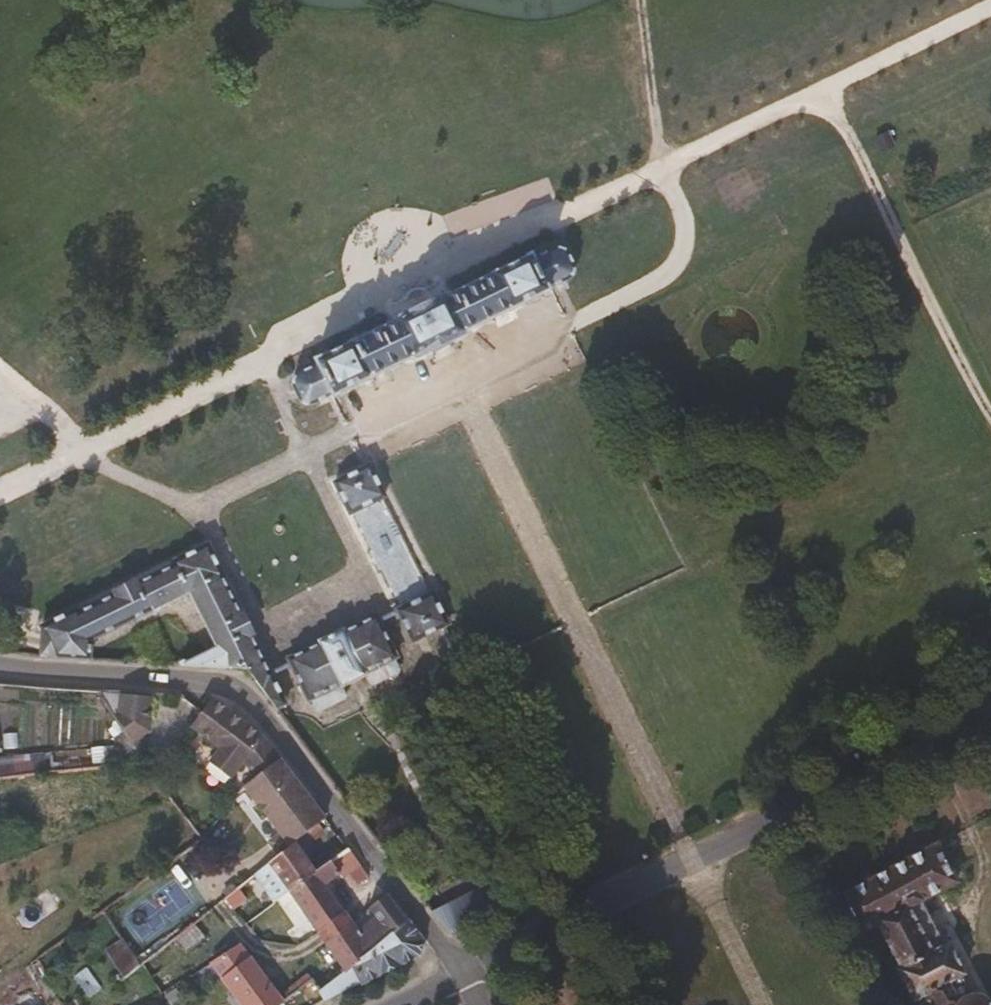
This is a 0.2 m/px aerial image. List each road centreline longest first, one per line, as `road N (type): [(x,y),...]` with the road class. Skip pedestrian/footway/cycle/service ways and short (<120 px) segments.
road 1 (residential): [(455,975),(244,694),(217,681),(0,668)]
road 2 (residential): [(990,714),(455,975)]
road 3 (track): [(990,411),(843,136),(761,107),(669,183)]

